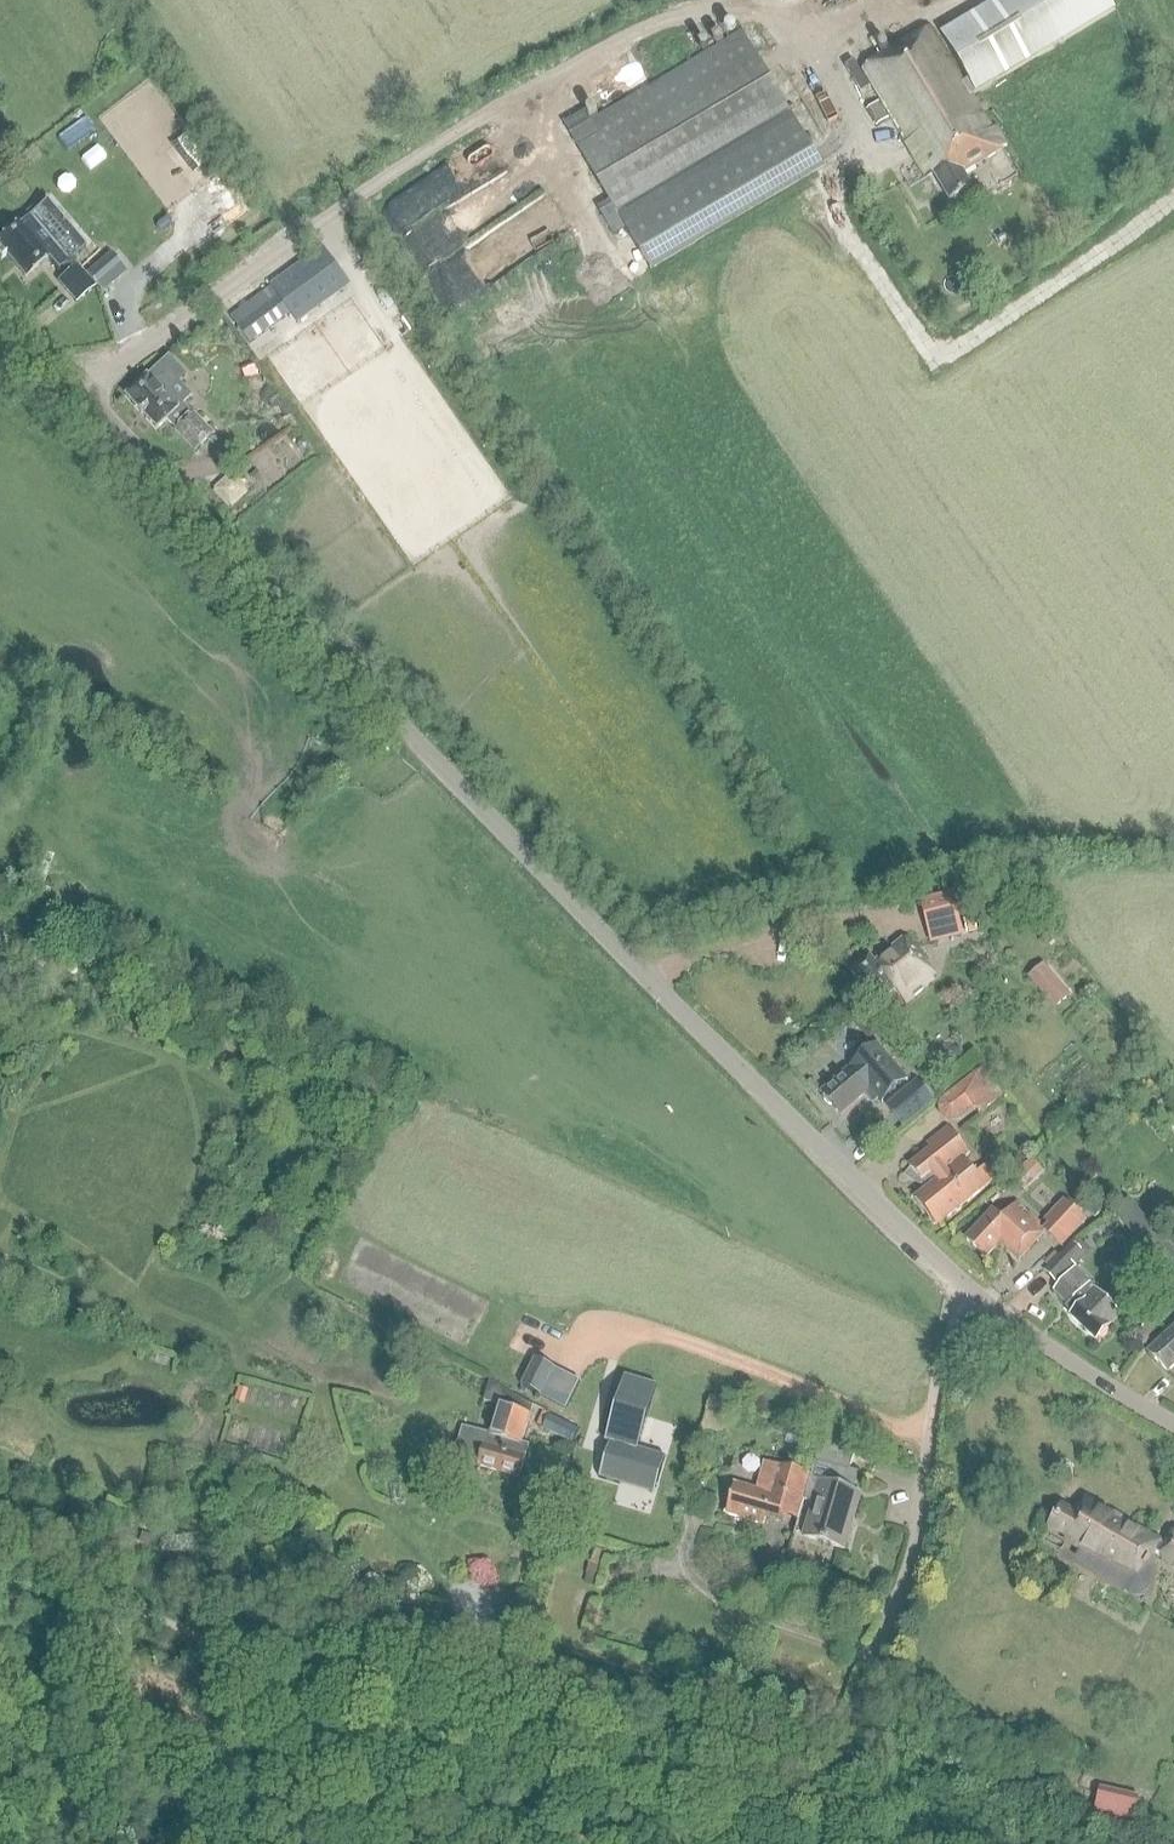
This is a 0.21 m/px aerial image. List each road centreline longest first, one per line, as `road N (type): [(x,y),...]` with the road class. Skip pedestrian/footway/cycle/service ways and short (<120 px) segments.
road 1 (tertiary): [(971,1290),(846,1184),(0,308)]
road 2 (unclassified): [(817,1843),(913,1543),(934,1389),(971,1290)]
road 3 (tertiary): [(1173,1420),(971,1290)]

